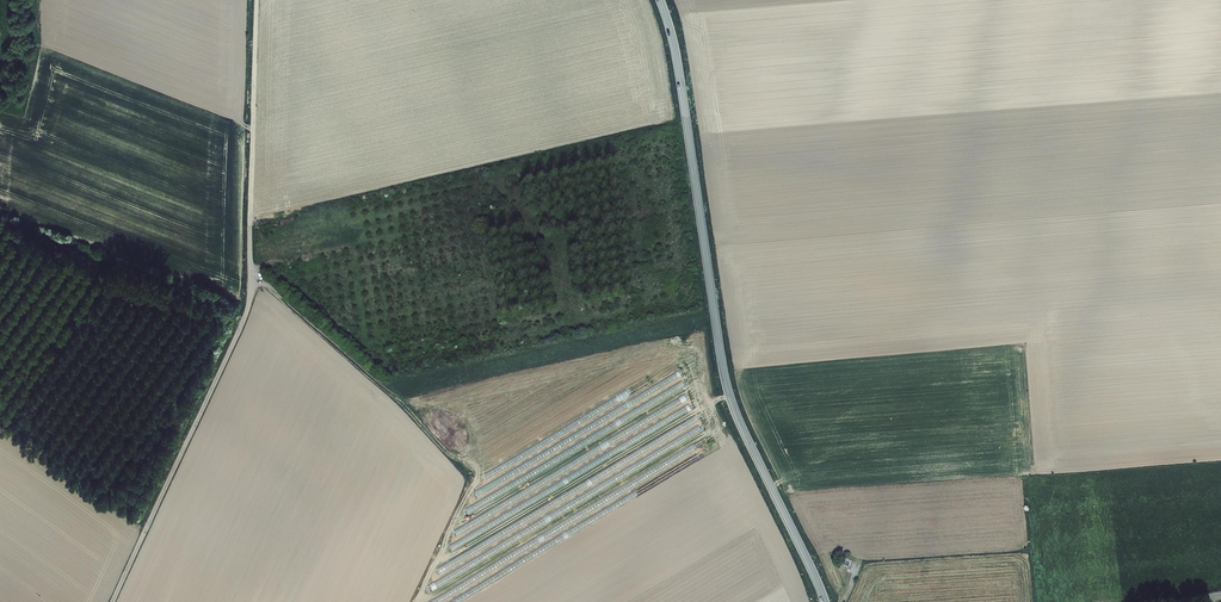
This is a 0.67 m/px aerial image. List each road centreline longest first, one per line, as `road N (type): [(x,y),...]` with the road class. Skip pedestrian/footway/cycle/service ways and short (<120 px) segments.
road 1 (track): [(111,601),(247,314),(256,0)]
road 2 (tertiary): [(825,601),(727,385),(677,63),(660,0)]

